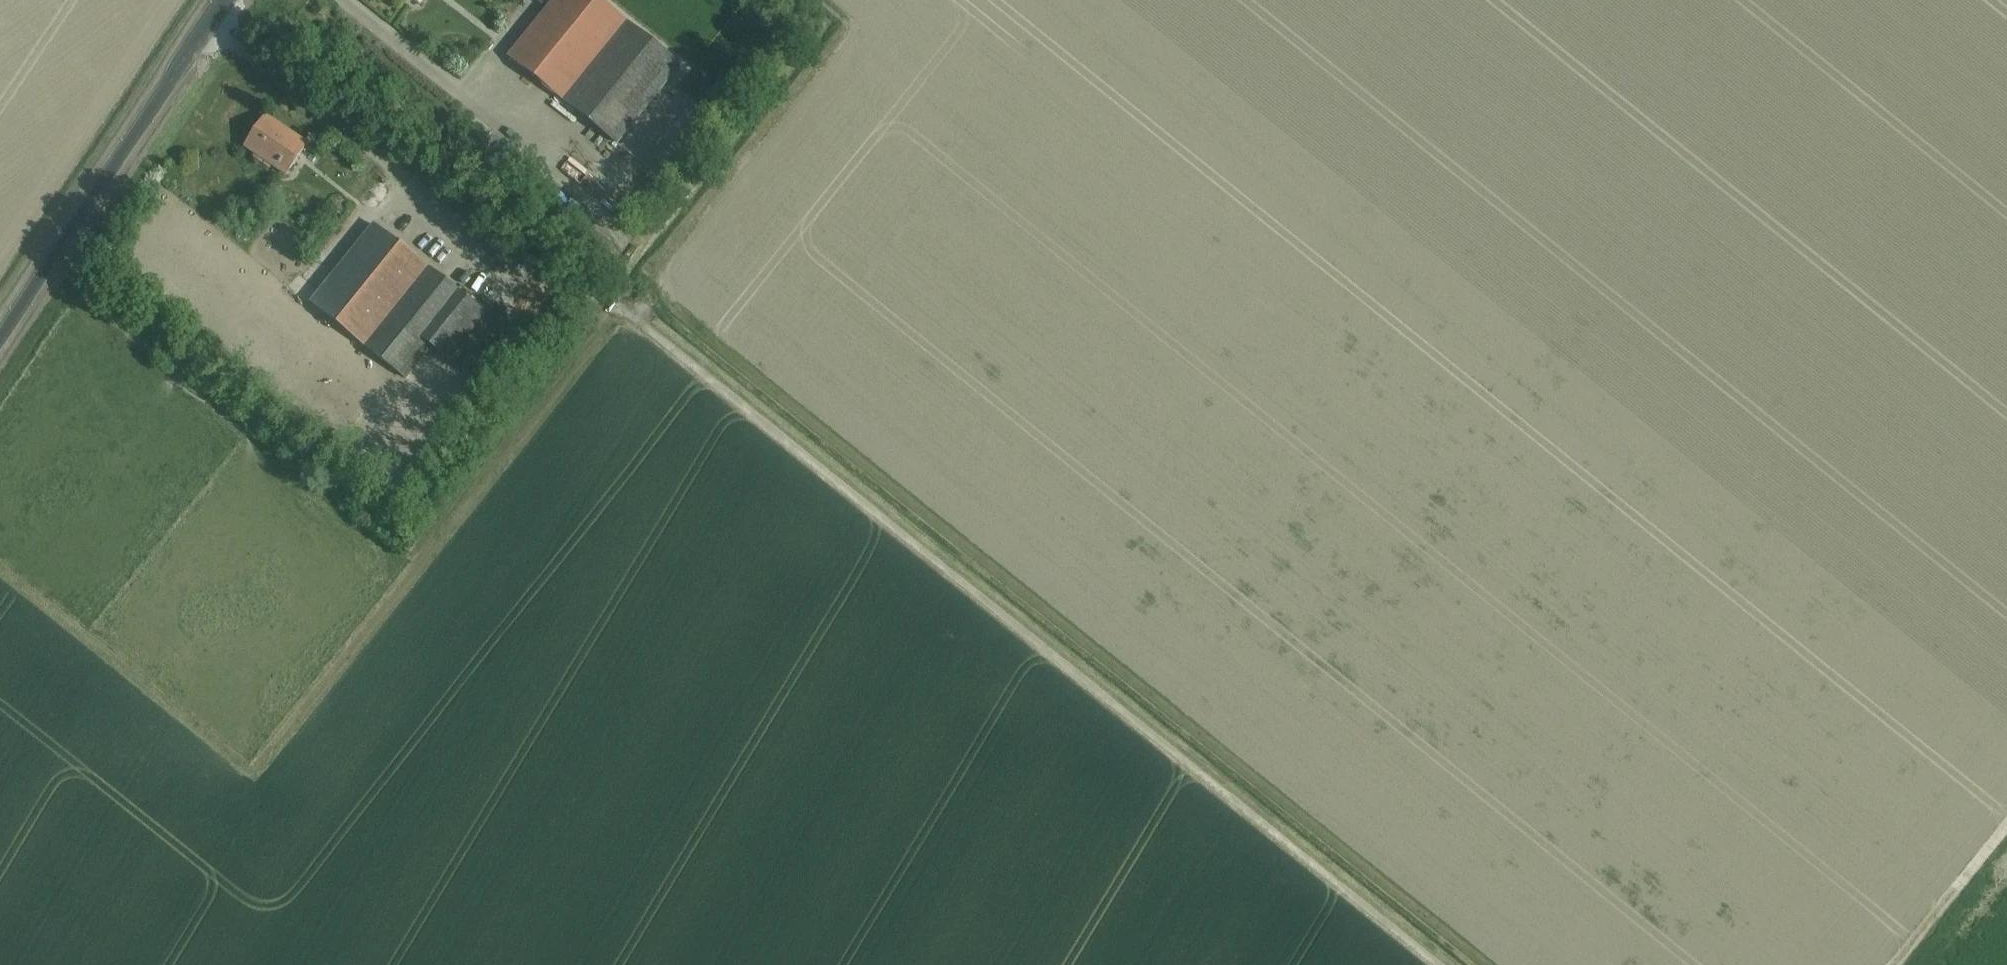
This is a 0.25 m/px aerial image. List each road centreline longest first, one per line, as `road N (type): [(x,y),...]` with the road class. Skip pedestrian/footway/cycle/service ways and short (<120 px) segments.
road 1 (unclassified): [(0,337),(220,0)]

